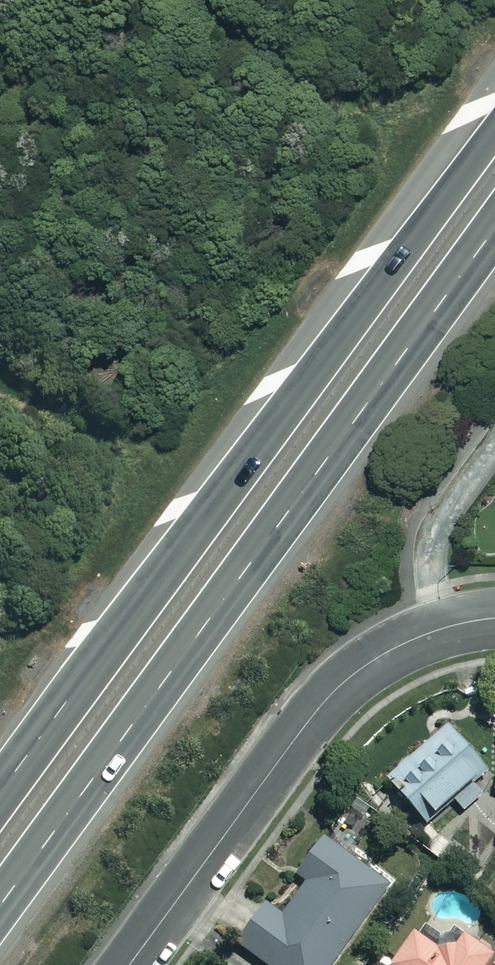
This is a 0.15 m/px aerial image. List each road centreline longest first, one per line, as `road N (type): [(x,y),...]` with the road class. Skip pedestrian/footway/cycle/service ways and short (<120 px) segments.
road 1 (trunk): [(494,220),(0,902)]
road 2 (trunk): [(0,796),(494,120)]
road 3 (residential): [(129,964),(329,697),(417,638),(494,619)]

